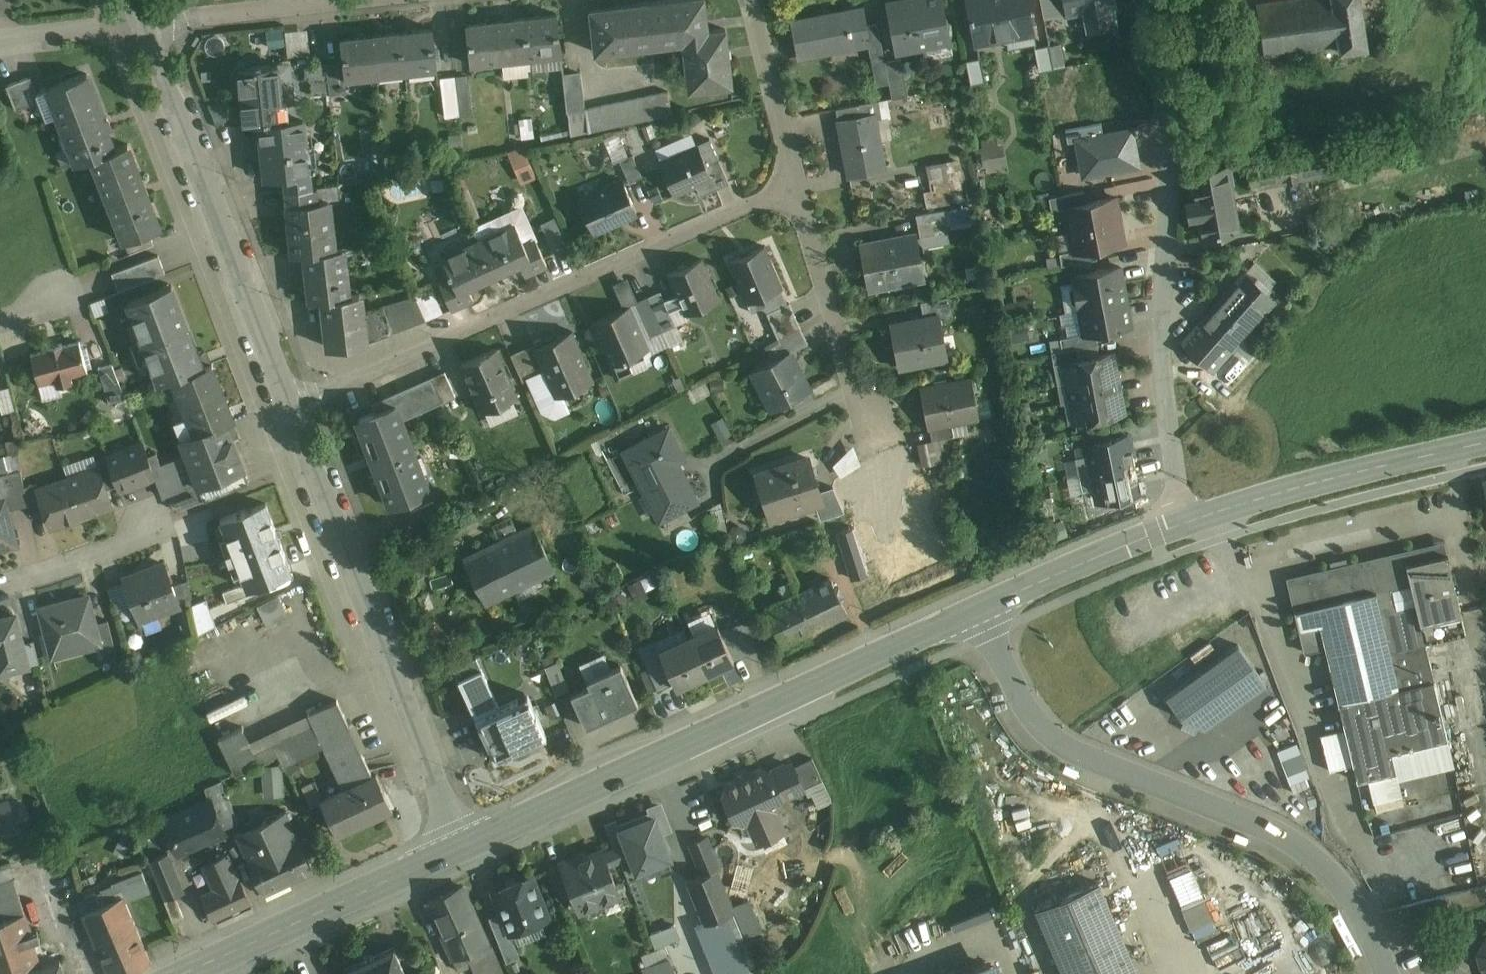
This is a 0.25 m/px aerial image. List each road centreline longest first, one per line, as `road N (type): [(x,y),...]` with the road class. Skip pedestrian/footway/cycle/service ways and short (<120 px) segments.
road 1 (residential): [(1381,973),(1344,895),(1278,837),(1081,761),(1048,738),(1028,714),(981,611)]
road 2 (secondary): [(469,845),(981,611)]
road 3 (residential): [(793,189),(287,411)]
road 4 (residential): [(1152,0),(1167,159),(1156,330),(1161,399),(1188,522)]
road 5 (tertiary): [(469,845),(384,659),(287,411)]
road 6 (tertiary): [(287,411),(140,23)]
road 7 (secondary): [(182,973),(469,845)]
road 8 (secondary): [(1188,522),(1485,442)]
road 9 (secondary): [(981,611),(1188,522)]
road 10 (residential): [(793,189),(856,391)]
road 11 (residential): [(754,0),(793,189)]
road 12 (residential): [(0,585),(134,541),(158,522)]
road 13 (residential): [(140,23),(292,9)]
road 14 (residential): [(0,40),(140,23)]

